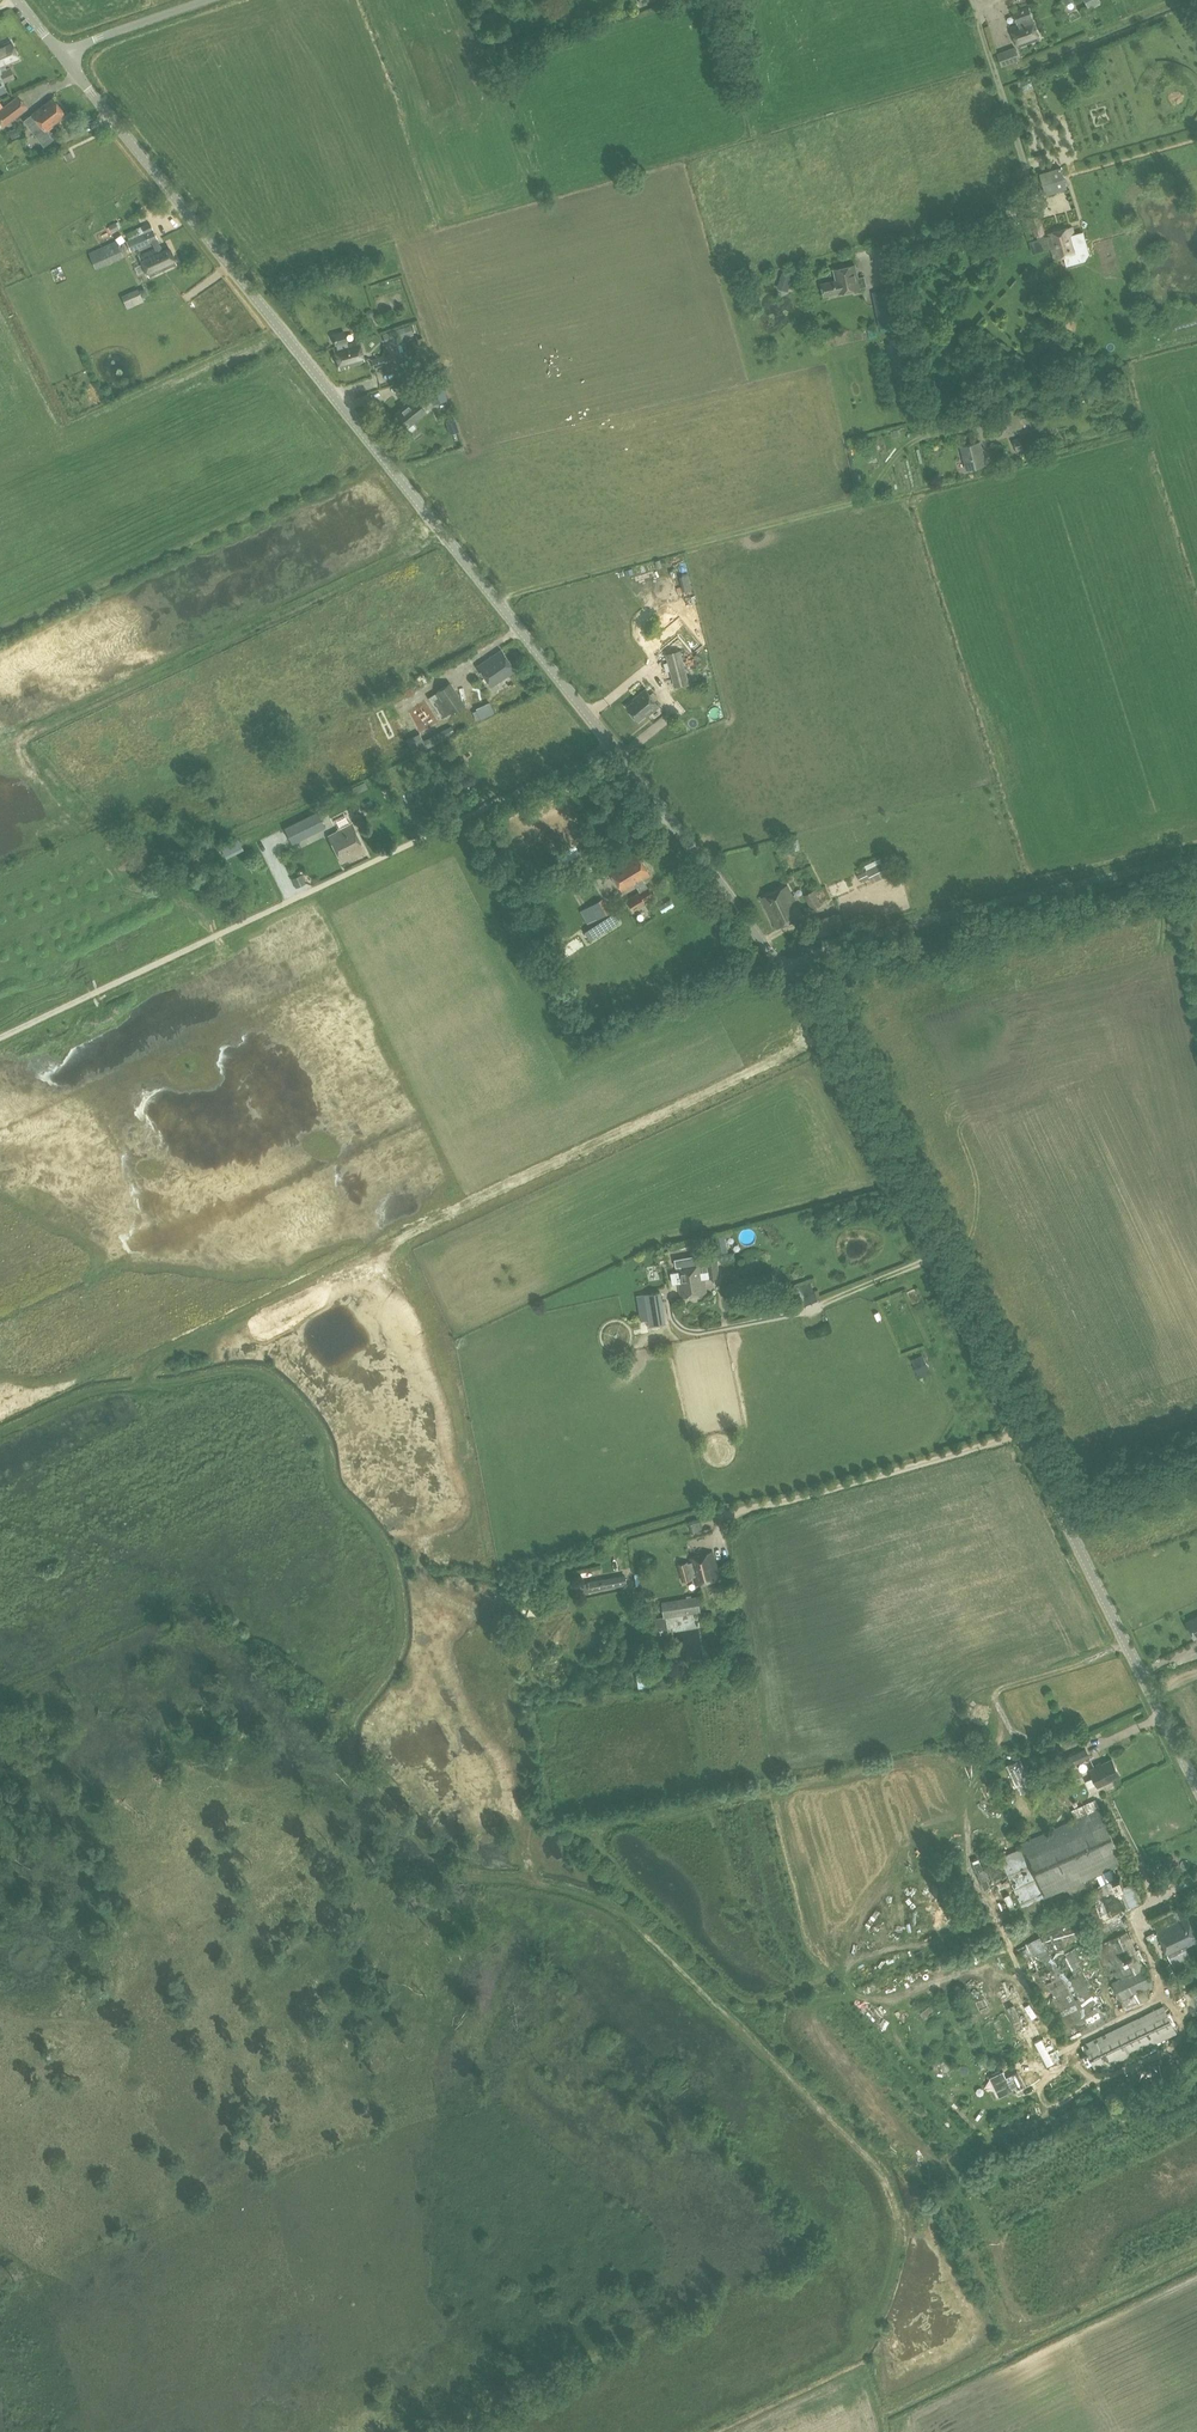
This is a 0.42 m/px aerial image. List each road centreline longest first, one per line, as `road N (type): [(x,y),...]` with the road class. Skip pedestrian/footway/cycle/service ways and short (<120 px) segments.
road 1 (tertiary): [(781,968),(59,52)]
road 2 (tertiary): [(1196,1789),(823,1036),(781,968)]
road 3 (track): [(823,1036),(271,1300),(160,1358),(134,1383),(90,1393),(0,1434)]
road 4 (unclassified): [(781,968),(848,942),(1196,857)]
road 5 (unclassified): [(59,52),(207,0)]

